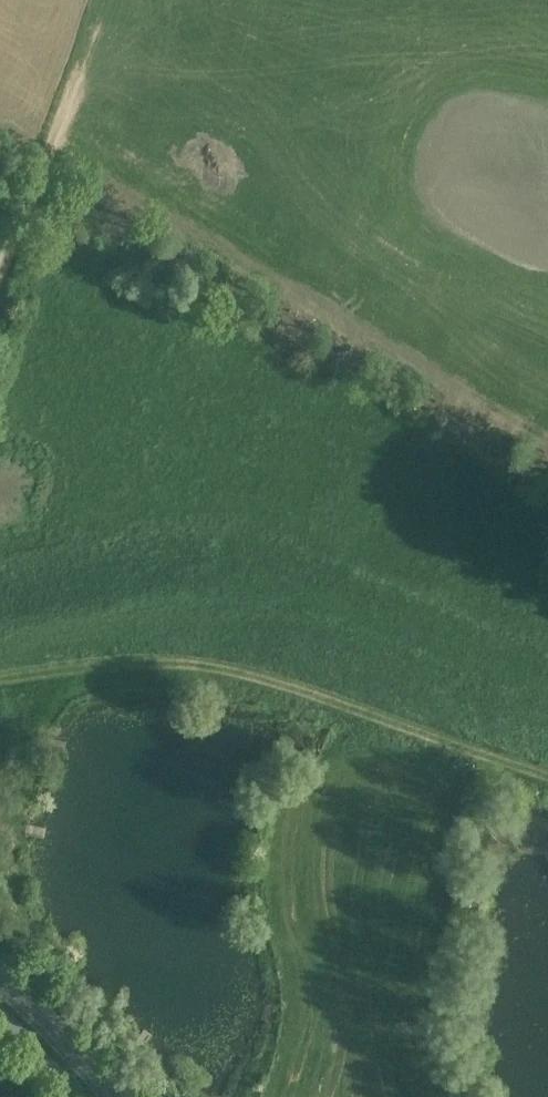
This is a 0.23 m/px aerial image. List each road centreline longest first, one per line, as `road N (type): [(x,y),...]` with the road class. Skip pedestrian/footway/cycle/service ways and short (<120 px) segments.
road 1 (tertiary): [(0,977),(111,1096)]

